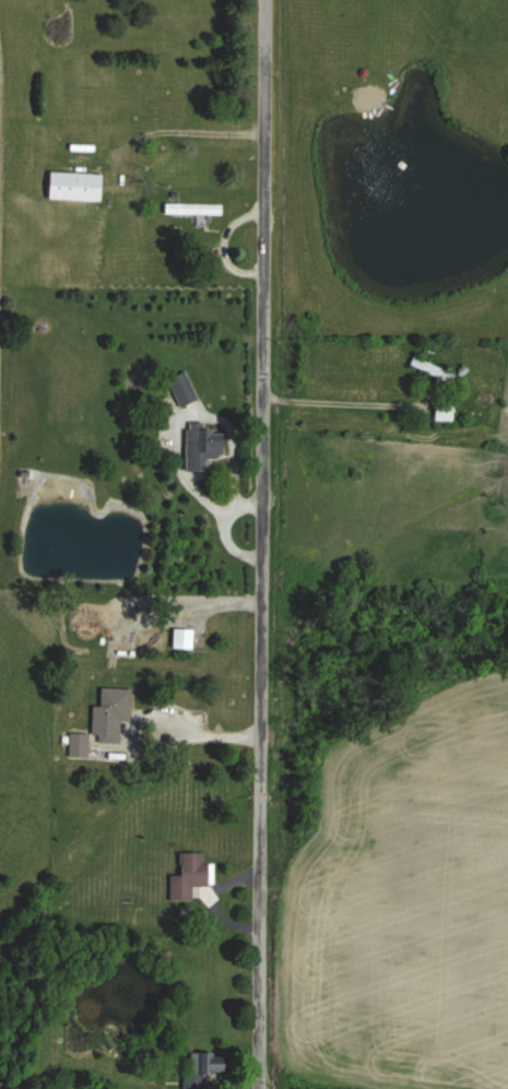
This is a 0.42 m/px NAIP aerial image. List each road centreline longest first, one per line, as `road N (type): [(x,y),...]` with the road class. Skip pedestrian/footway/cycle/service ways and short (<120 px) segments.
road 1 (residential): [(255,1088),(267,0)]

